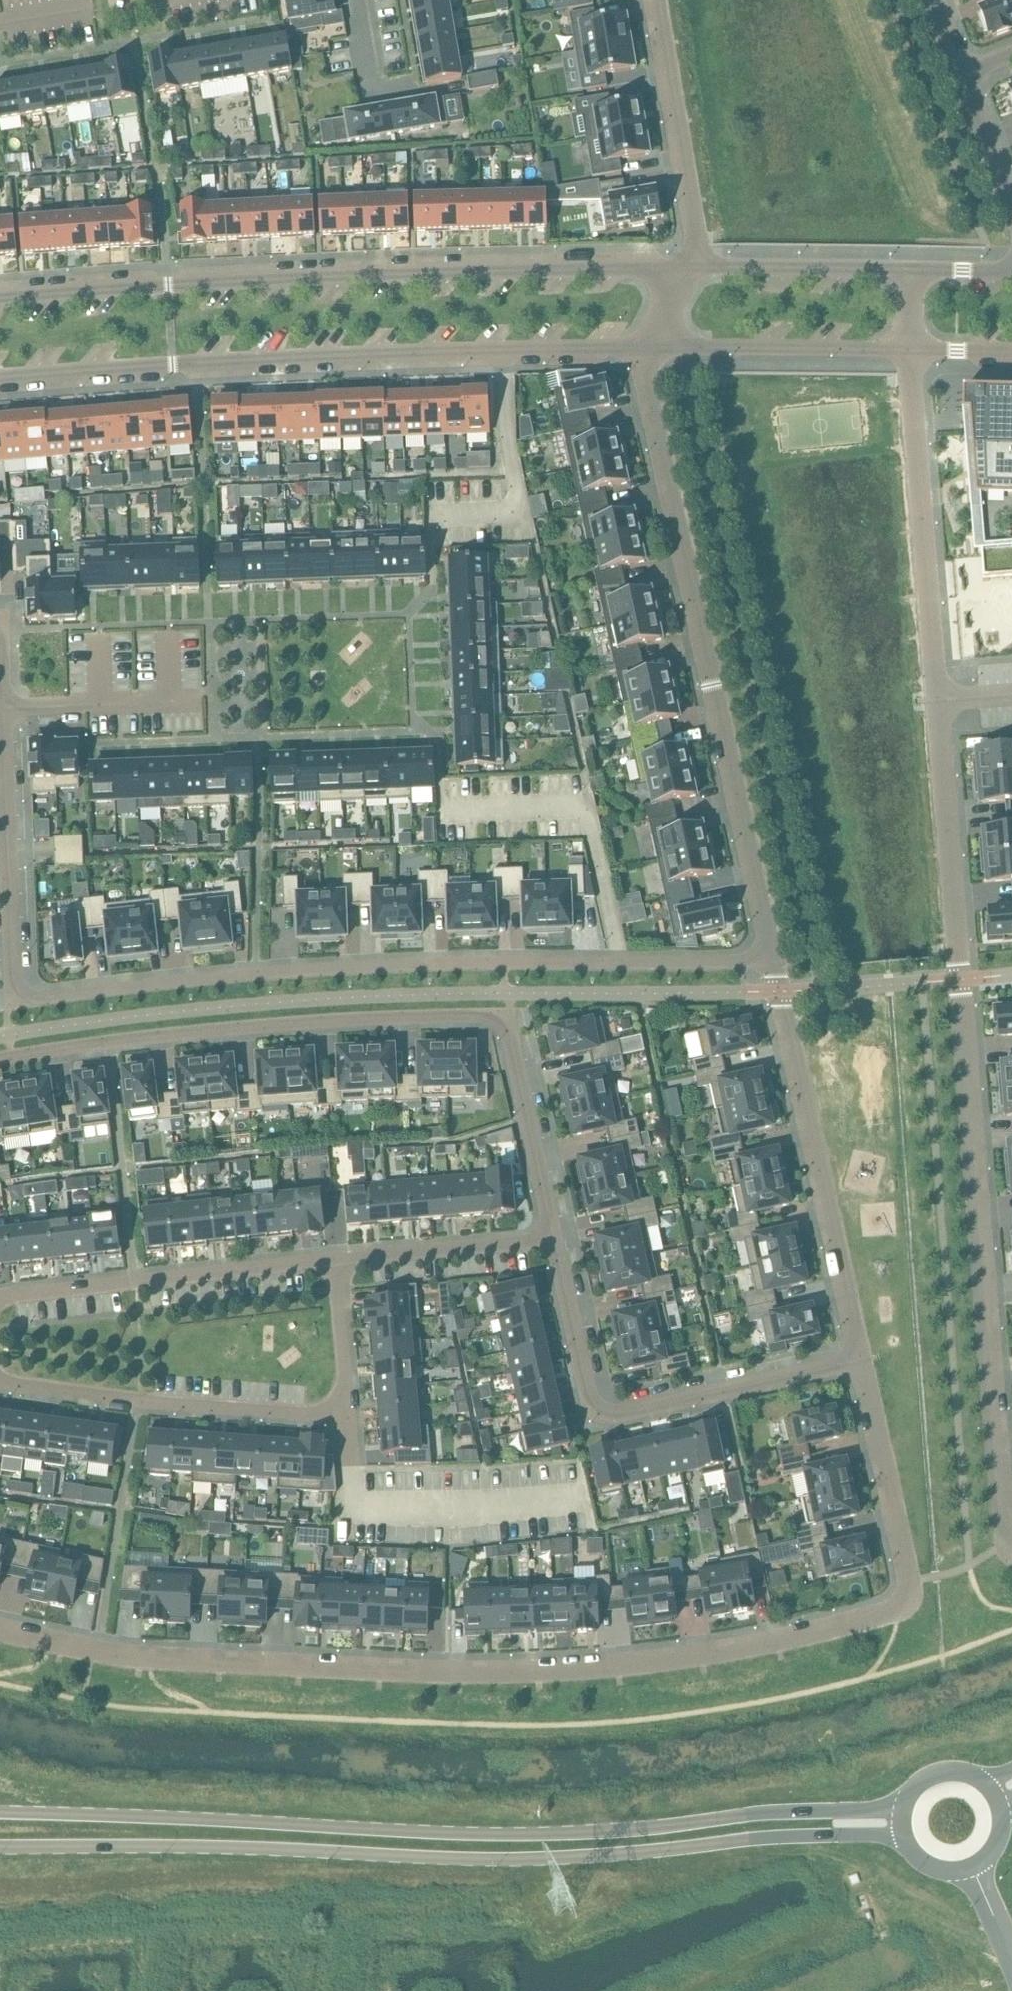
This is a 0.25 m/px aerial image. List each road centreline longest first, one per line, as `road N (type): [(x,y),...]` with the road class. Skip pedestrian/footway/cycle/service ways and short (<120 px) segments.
road 1 (residential): [(860,1363),(911,1579),(910,1596),(894,1612),(633,1663),(543,1671),(146,1658),(0,1630)]
road 2 (residential): [(772,960),(445,964),(21,996),(4,708)]
road 3 (tertiary): [(906,1811),(794,1809),(590,1832),(502,1832),(0,1809)]
road 4 (tertiary): [(0,1845),(219,1844),(503,1859),(811,1833),(906,1835)]
road 5 (residential): [(937,700),(1003,1524),(1011,1550)]
road 6 (residential): [(558,1242),(510,1035),(485,1016),(235,1030),(0,1059)]
road 7 (unclassified): [(690,266),(0,295)]
road 8 (unclassified): [(0,378),(643,350)]
road 9 (residential): [(643,350),(772,960)]
road 10 (residential): [(860,1363),(595,1412),(558,1242)]
road 11 (residential): [(772,960),(860,1363)]
road 12 (residential): [(911,349),(937,700)]
road 13 (residential): [(0,1378),(136,1399),(349,1414)]
road 14 (residential): [(336,1260),(0,1301)]
road 15 (residential): [(690,266),(694,226),(655,0)]
road 16 (unclassified): [(643,350),(911,349)]
road 17 (residential): [(558,1242),(336,1260)]
road 18 (unclassified): [(911,269),(690,266)]
road 19 (residential): [(4,708),(171,701)]
road 20 (tertiary): [(906,1835),(927,1864),(975,1869),(1001,1844),(1004,1807)]
road 21 (residential): [(349,1414),(336,1260)]
road 22 (residential): [(1011,211),(960,73)]

